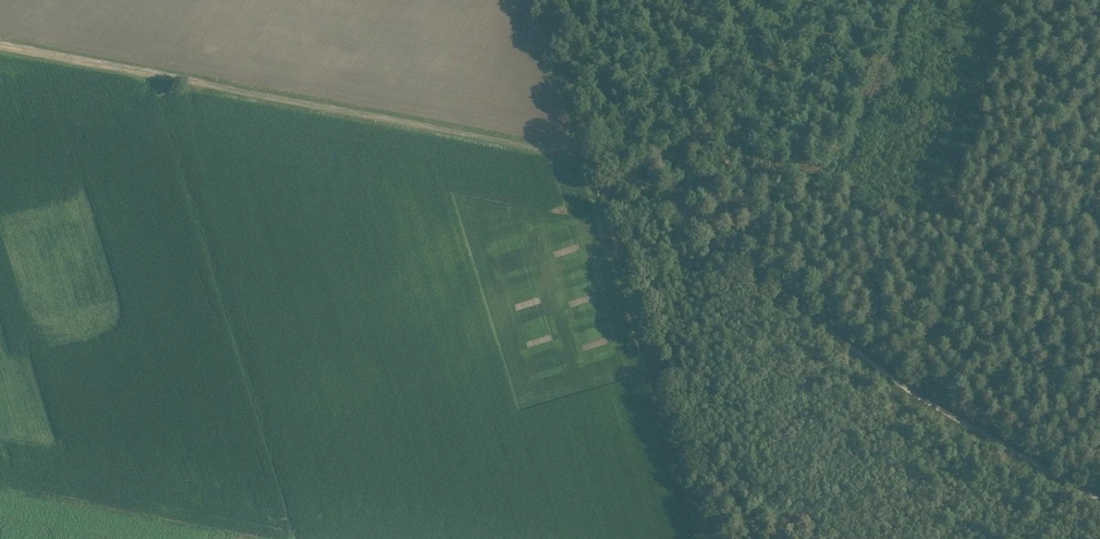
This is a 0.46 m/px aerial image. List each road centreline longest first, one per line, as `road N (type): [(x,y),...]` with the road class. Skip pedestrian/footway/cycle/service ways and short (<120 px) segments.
road 1 (track): [(1099,494),(896,381),(592,154)]
road 2 (track): [(592,154),(0,45)]
road 3 (track): [(592,154),(709,538)]
road 4 (track): [(544,0),(592,154)]

